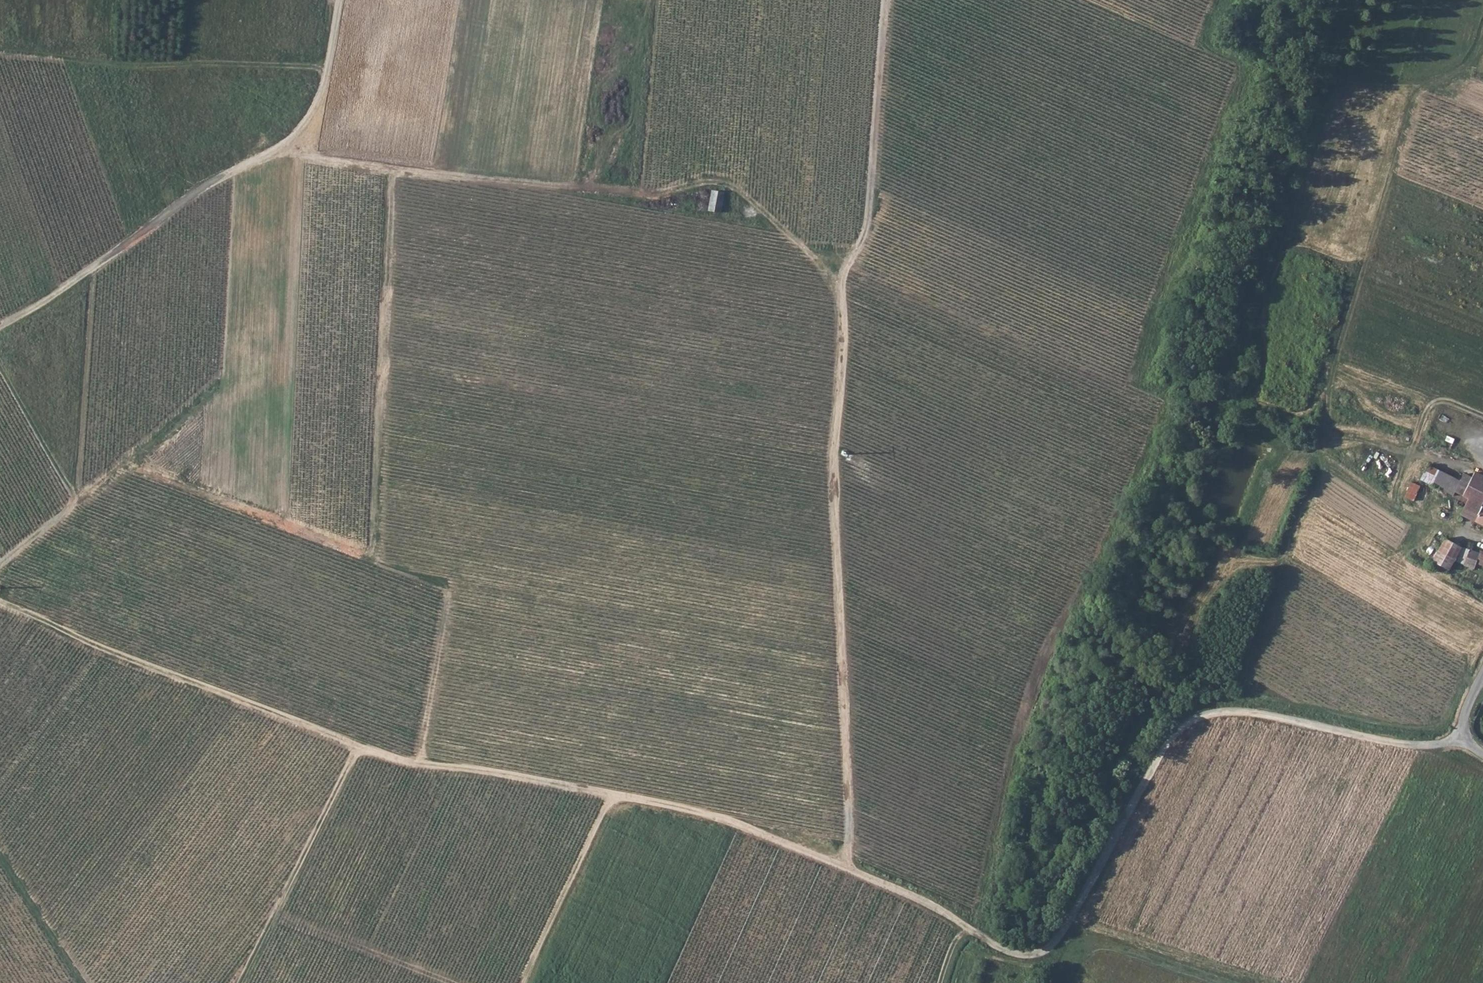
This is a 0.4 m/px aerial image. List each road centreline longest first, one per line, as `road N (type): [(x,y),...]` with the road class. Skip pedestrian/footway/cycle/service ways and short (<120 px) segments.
road 1 (track): [(1216,0),(1197,44),(1244,67),(1182,224),(1140,372),(1160,394),(1164,417),(1049,663),(1014,759),(971,931),(955,944),(943,982)]
road 2 (track): [(965,0),(837,293),(830,463),(847,869)]
road 3 (track): [(847,869),(938,909),(1006,952),(1031,954),(1062,930),(1171,738),(1198,717),(1239,712),(1407,743),(1439,744),(1464,734)]
road 4 (track): [(1482,24),(1468,62),(1429,86),(1409,121),(1335,358),(1320,465),(1287,545),(1243,693)]
road 5 (track): [(395,170),(371,558),(447,588),(416,766)]
road 6 (track): [(238,982),(356,750),(125,661),(0,602)]
road 7 (track): [(0,325),(95,271),(198,191),(278,152),(311,114),(338,0)]
road 8 (track): [(278,152),(687,202),(730,180)]
road 9 (track): [(837,293),(730,180),(706,140),(661,0)]
road 10 (track): [(328,67),(0,53)]
road 11 (track): [(73,506),(218,381),(295,375)]
road 12 (track): [(356,750),(611,793)]
road 13 (track): [(611,793),(744,828),(847,869)]
road 14 (track): [(0,567),(73,506),(0,373)]
road 15 (track): [(525,982),(611,793)]
road 16 (track): [(454,982),(273,915)]
road 17 (track): [(87,982),(0,851)]
road 18 (track): [(1469,465),(1325,430)]
road 19 (track): [(1482,328),(1360,279)]

